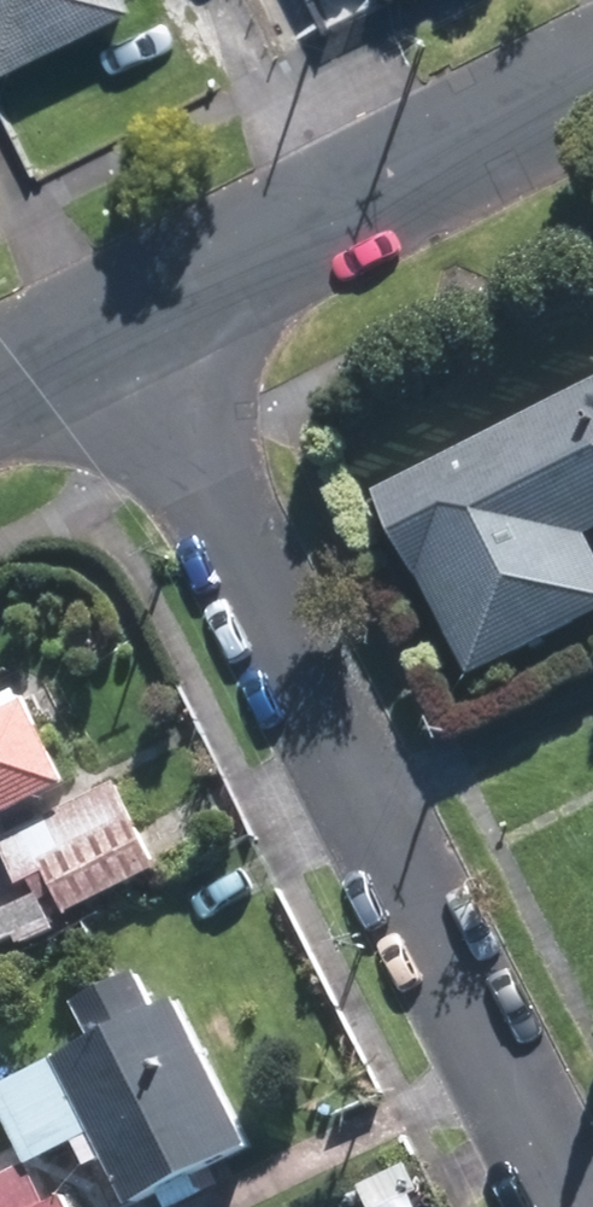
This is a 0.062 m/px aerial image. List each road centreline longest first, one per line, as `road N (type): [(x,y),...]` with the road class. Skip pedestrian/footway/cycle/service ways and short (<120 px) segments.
road 1 (residential): [(575,1206),(113,324)]
road 2 (residential): [(113,324),(592,86)]
road 3 (residential): [(0,380),(113,324)]

